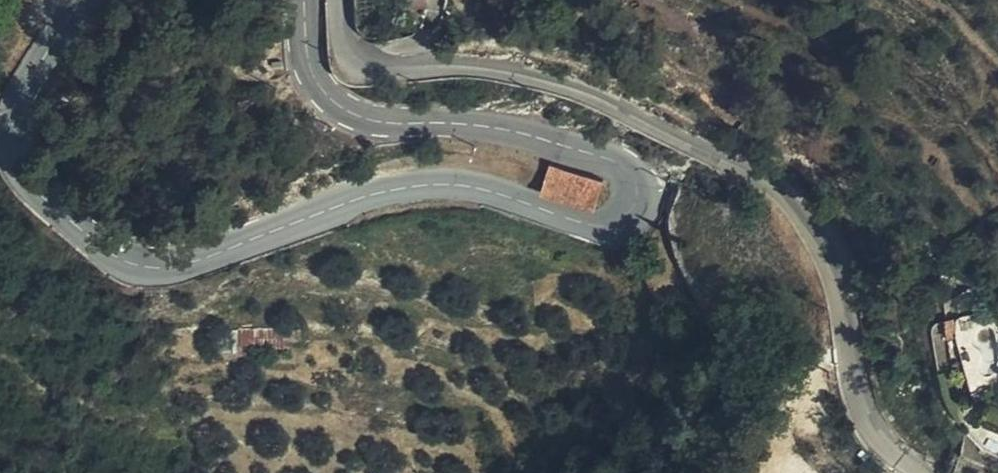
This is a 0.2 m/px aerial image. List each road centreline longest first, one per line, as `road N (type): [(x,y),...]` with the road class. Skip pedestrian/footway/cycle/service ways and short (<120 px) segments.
road 1 (tertiary): [(78,0),(20,88),(8,153),(19,181),(105,254),(131,266),(163,269),(382,194),(434,184),(595,225),(638,211),(643,192),(628,168),(504,130),(343,115),(315,85),(302,0)]
road 2 (unclassified): [(338,0),(352,61),(375,70),(502,68),(592,93),(793,196),(829,246),(847,295),(848,372),(860,411),(933,472)]

